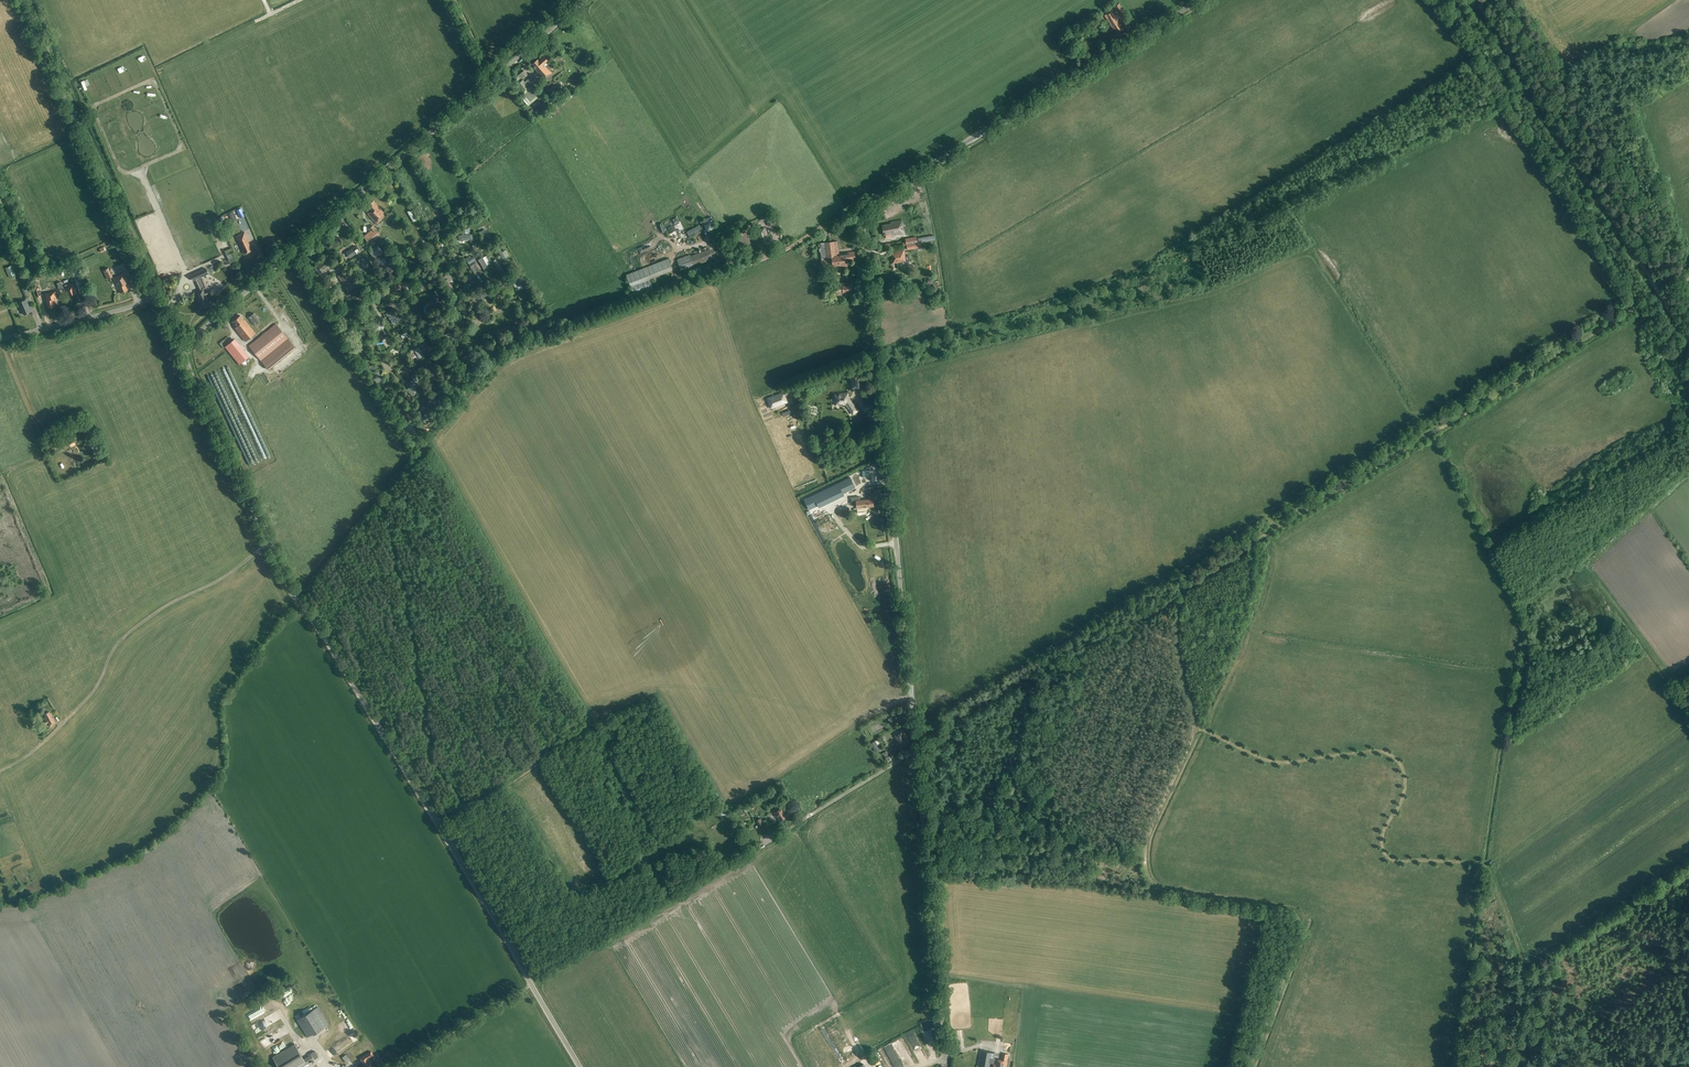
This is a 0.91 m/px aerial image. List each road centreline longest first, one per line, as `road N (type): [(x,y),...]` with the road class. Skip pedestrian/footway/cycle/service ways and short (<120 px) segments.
road 1 (tertiary): [(944,1066),(865,211),(874,198),(1200,0)]
road 2 (unclassified): [(580,1066),(292,592),(179,345)]
road 3 (track): [(1194,729),(1277,763),(1379,751),(1395,758),(1405,789),(1382,837),(1386,855),(1486,864),(1563,1066)]
road 4 (unclassified): [(179,345),(585,0)]
road 5 (track): [(1271,531),(1688,279)]
road 6 (track): [(1251,1066),(1305,923),(1294,913),(1164,891),(1147,875),(1147,838),(1194,729)]
road 7 (track): [(1475,0),(1688,341)]
road 8 (unclassified): [(155,296),(20,0)]
road 9 (track): [(1194,729),(1177,656),(1183,592),(1271,531)]
road 10 (track): [(438,824),(579,732),(590,716)]
road 11 (track): [(756,849),(917,753)]
road 12 (track): [(293,595),(412,455)]
road 13 (unclassified): [(155,296),(0,339)]
road 14 (track): [(400,1066),(532,986)]
road 15 (track): [(733,267),(870,201)]

